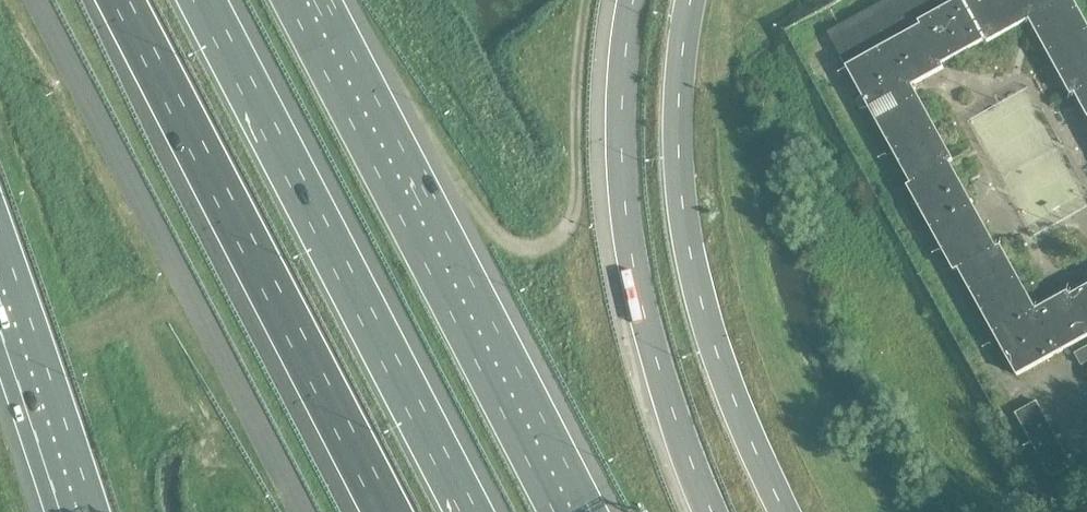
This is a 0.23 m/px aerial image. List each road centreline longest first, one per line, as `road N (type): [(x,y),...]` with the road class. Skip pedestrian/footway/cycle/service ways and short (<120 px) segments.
road 1 (motorway): [(469,511),(203,0)]
road 2 (motorway): [(302,511),(36,0)]
road 3 (motorway): [(569,511),(306,0)]
road 4 (motorway): [(128,0),(391,511)]
road 5 (motorway): [(784,511),(721,365),(692,253),(680,87),(690,0)]
road 6 (motorway): [(632,0),(619,149),(631,267),(648,340),(710,511)]
road 7 (motorway): [(0,287),(74,511)]

